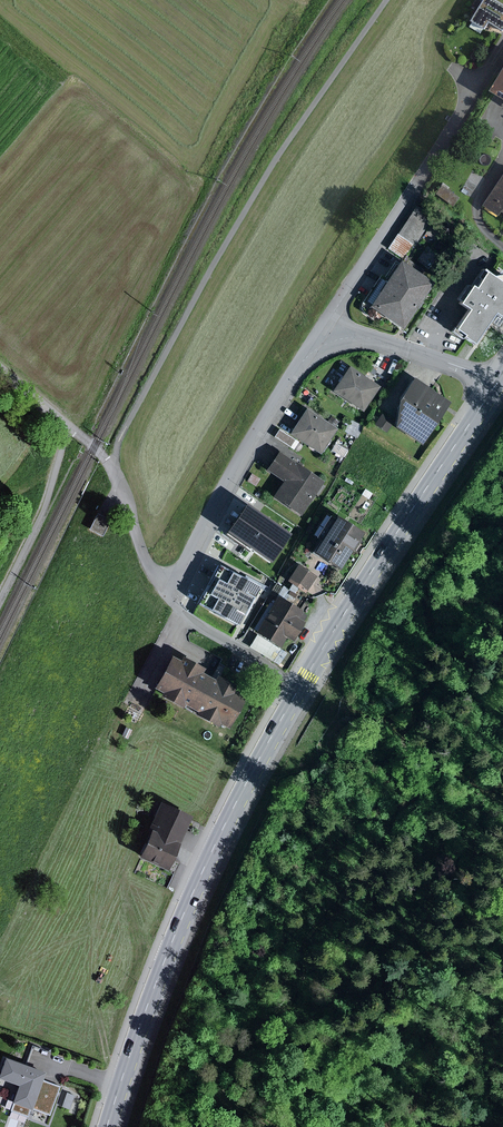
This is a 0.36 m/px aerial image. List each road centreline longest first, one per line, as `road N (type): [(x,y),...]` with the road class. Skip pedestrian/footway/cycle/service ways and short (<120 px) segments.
road 1 (primary): [(496,382),(327,641),(244,787),(175,933),(107,1126)]
road 2 (residential): [(333,329),(283,390),(171,589),(182,615),(276,671)]
road 3 (track): [(171,589),(153,568),(115,466),(0,369)]
road 4 (residential): [(333,329),(477,83)]
road 5 (residential): [(496,382),(333,329)]

